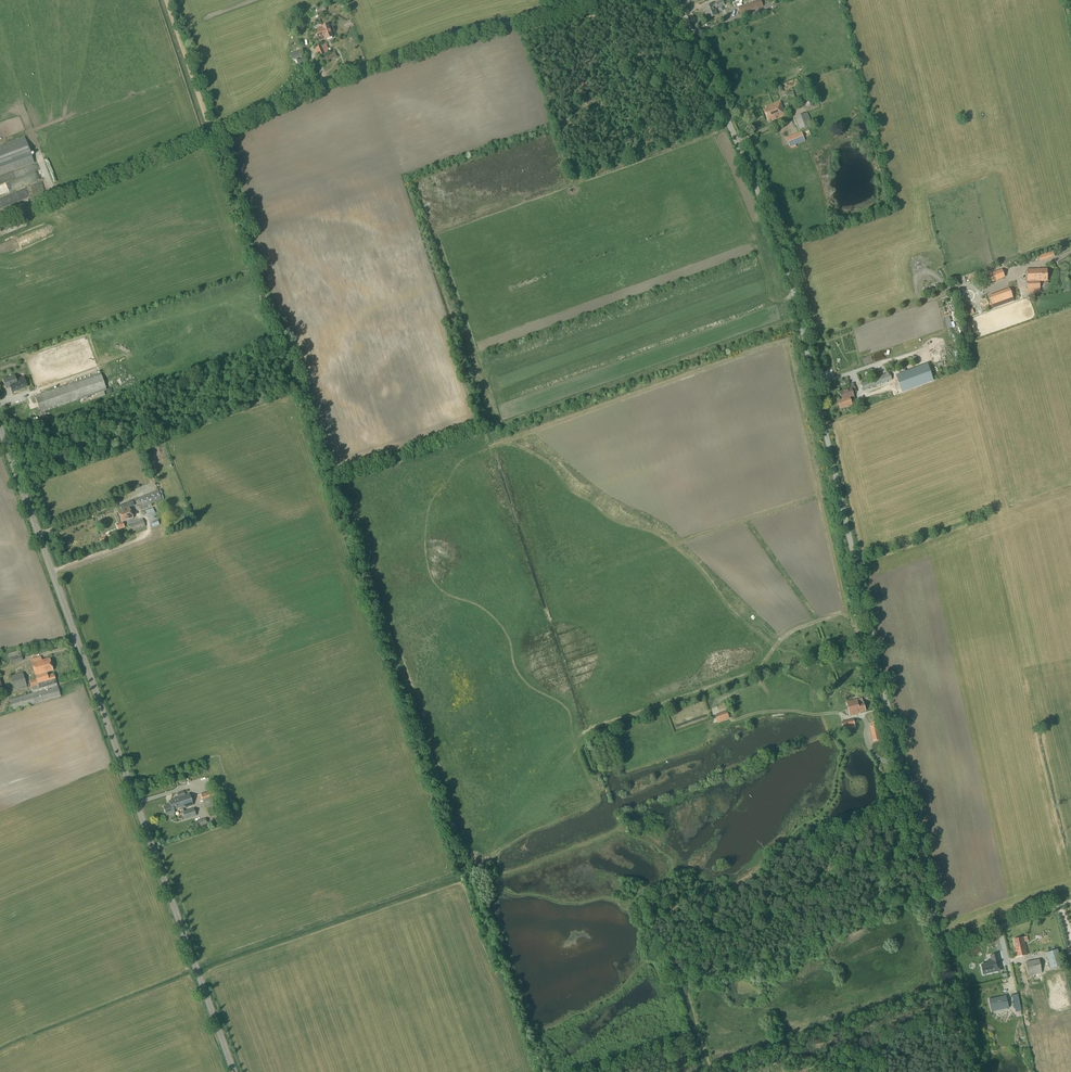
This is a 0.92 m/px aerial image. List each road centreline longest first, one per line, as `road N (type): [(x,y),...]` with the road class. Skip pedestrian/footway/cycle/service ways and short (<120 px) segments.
road 1 (track): [(168,0),(462,871),(459,880),(0,1052)]
road 2 (unclassified): [(944,938),(781,249),(678,0)]
road 3 (tertiary): [(234,1071),(0,429)]
road 4 (unclassified): [(0,221),(357,71),(596,0)]
road 5 (unclassified): [(975,1071),(944,938)]
road 6 (unclassified): [(944,938),(1070,893)]

